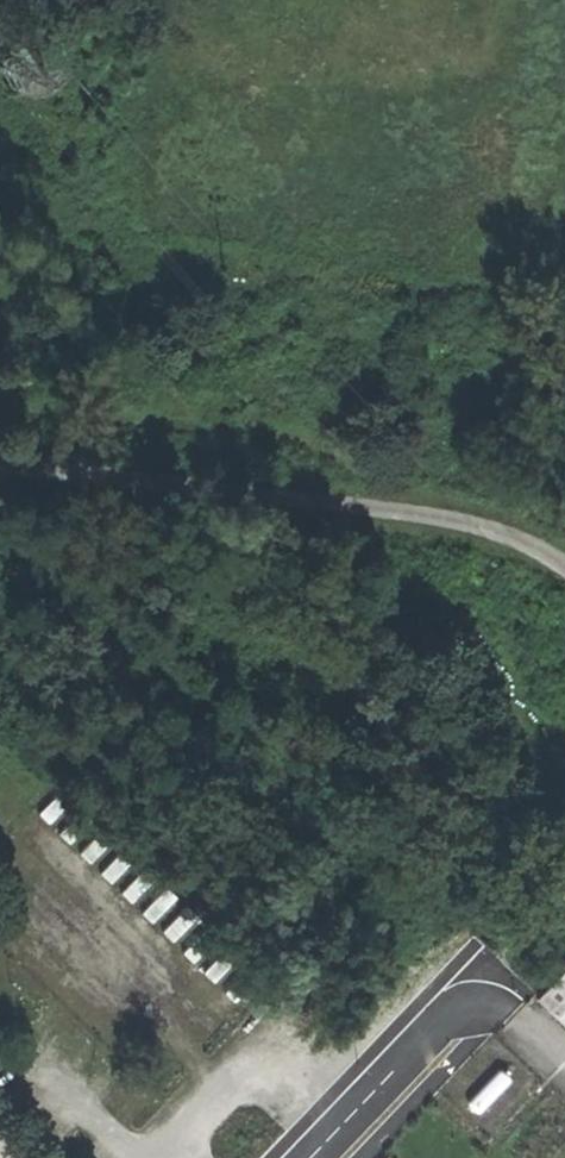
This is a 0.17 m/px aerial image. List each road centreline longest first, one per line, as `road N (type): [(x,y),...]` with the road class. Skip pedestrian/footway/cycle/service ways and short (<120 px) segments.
road 1 (unclassified): [(0,469),(470,520),(564,565)]

